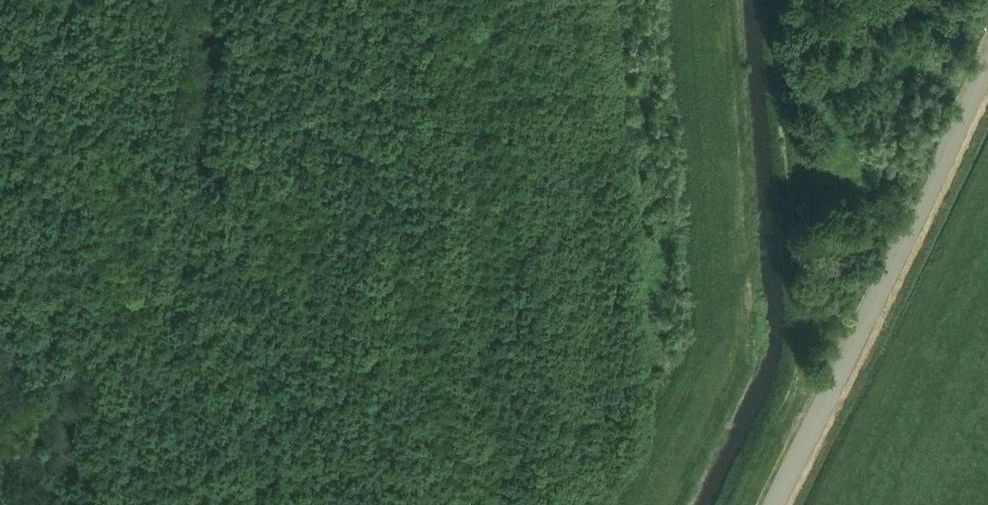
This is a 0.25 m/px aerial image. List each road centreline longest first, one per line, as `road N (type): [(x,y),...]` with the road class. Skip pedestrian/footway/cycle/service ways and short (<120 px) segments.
road 1 (tertiary): [(779,504),(987,67)]

